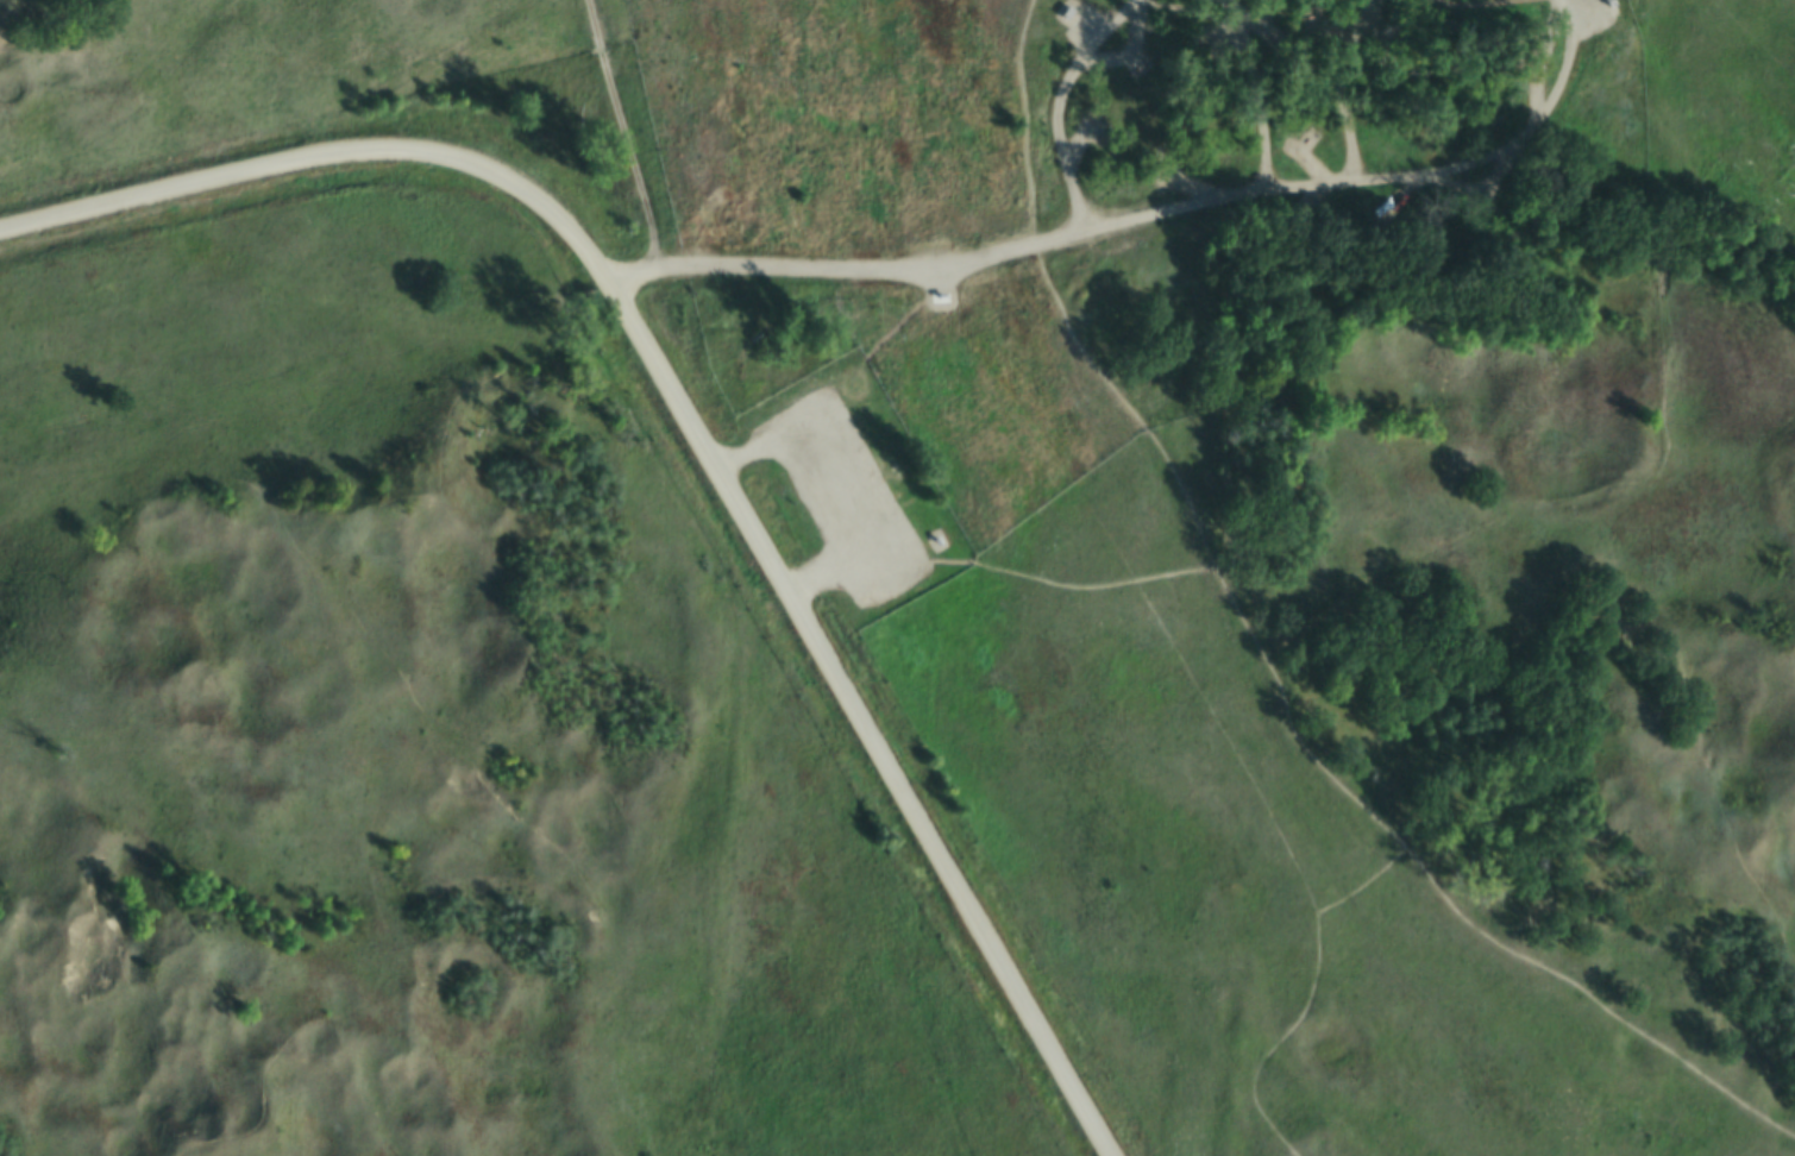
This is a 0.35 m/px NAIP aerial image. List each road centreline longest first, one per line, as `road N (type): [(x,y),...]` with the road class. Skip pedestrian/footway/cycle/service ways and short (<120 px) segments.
road 1 (tertiary): [(1112,1155),(611,287),(534,196),(496,171),(451,157),(366,152),(269,167),(0,233)]
road 2 (track): [(652,268),(587,0)]

